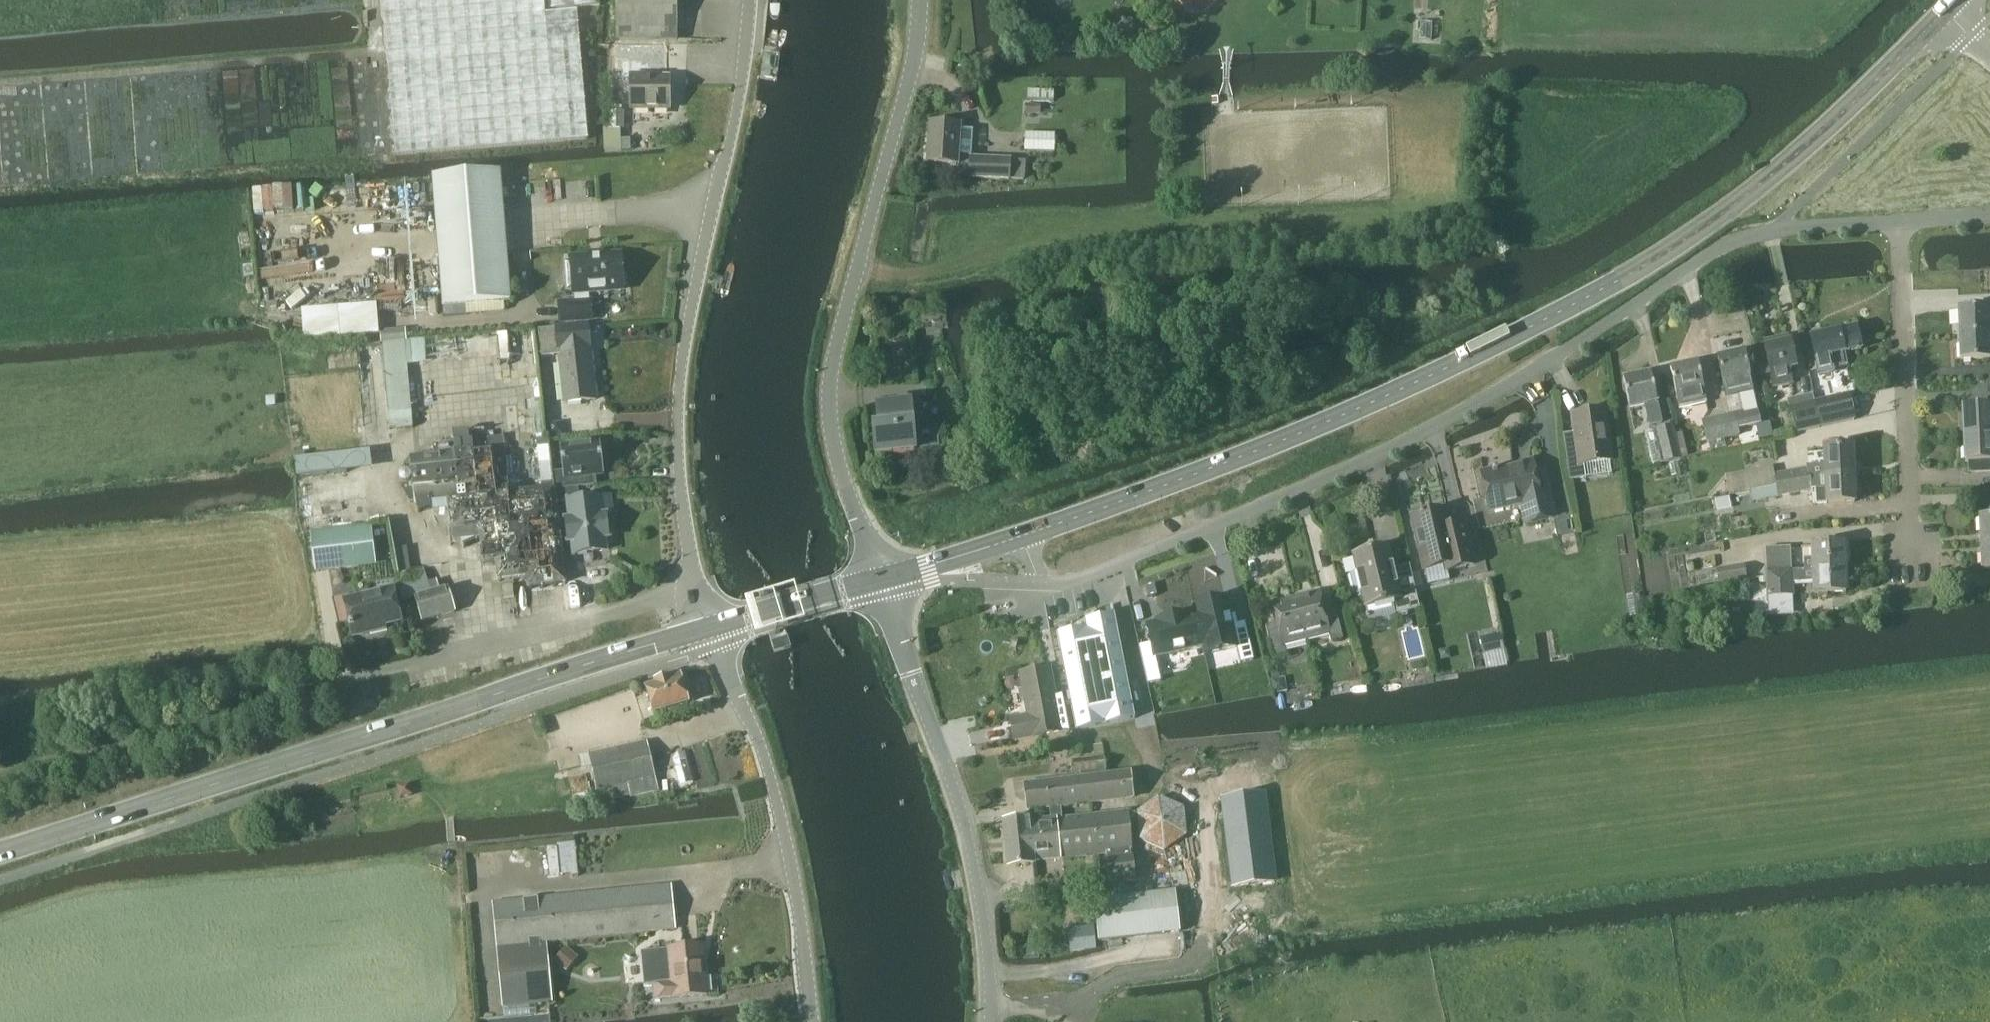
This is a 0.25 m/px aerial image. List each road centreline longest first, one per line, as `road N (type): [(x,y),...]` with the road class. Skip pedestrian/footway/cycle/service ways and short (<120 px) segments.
road 1 (tertiary): [(1026,535),(1461,362),(1619,285),(1739,208),(1942,15)]
road 2 (residential): [(1038,582),(1067,583),(1354,466),(1522,379),(1715,249),(1776,228),(1898,221)]
road 3 (tertiary): [(0,852),(708,629)]
road 4 (unclassified): [(697,591),(677,464),(678,384),(755,0)]
road 5 (unclassified): [(880,581),(835,438),(834,368),(919,47),(918,0)]
road 6 (unclassified): [(986,1021),(976,871),(880,581)]
road 7 (unclassified): [(814,1021),(775,786),(708,629)]
road 8 (unclassified): [(697,591),(323,691)]
road 9 (residential): [(1907,568),(1898,221)]
road 10 (track): [(323,691),(0,777)]
road 11 (tertiary): [(708,629),(880,581)]
road 12 (tertiary): [(880,581),(1026,535)]

